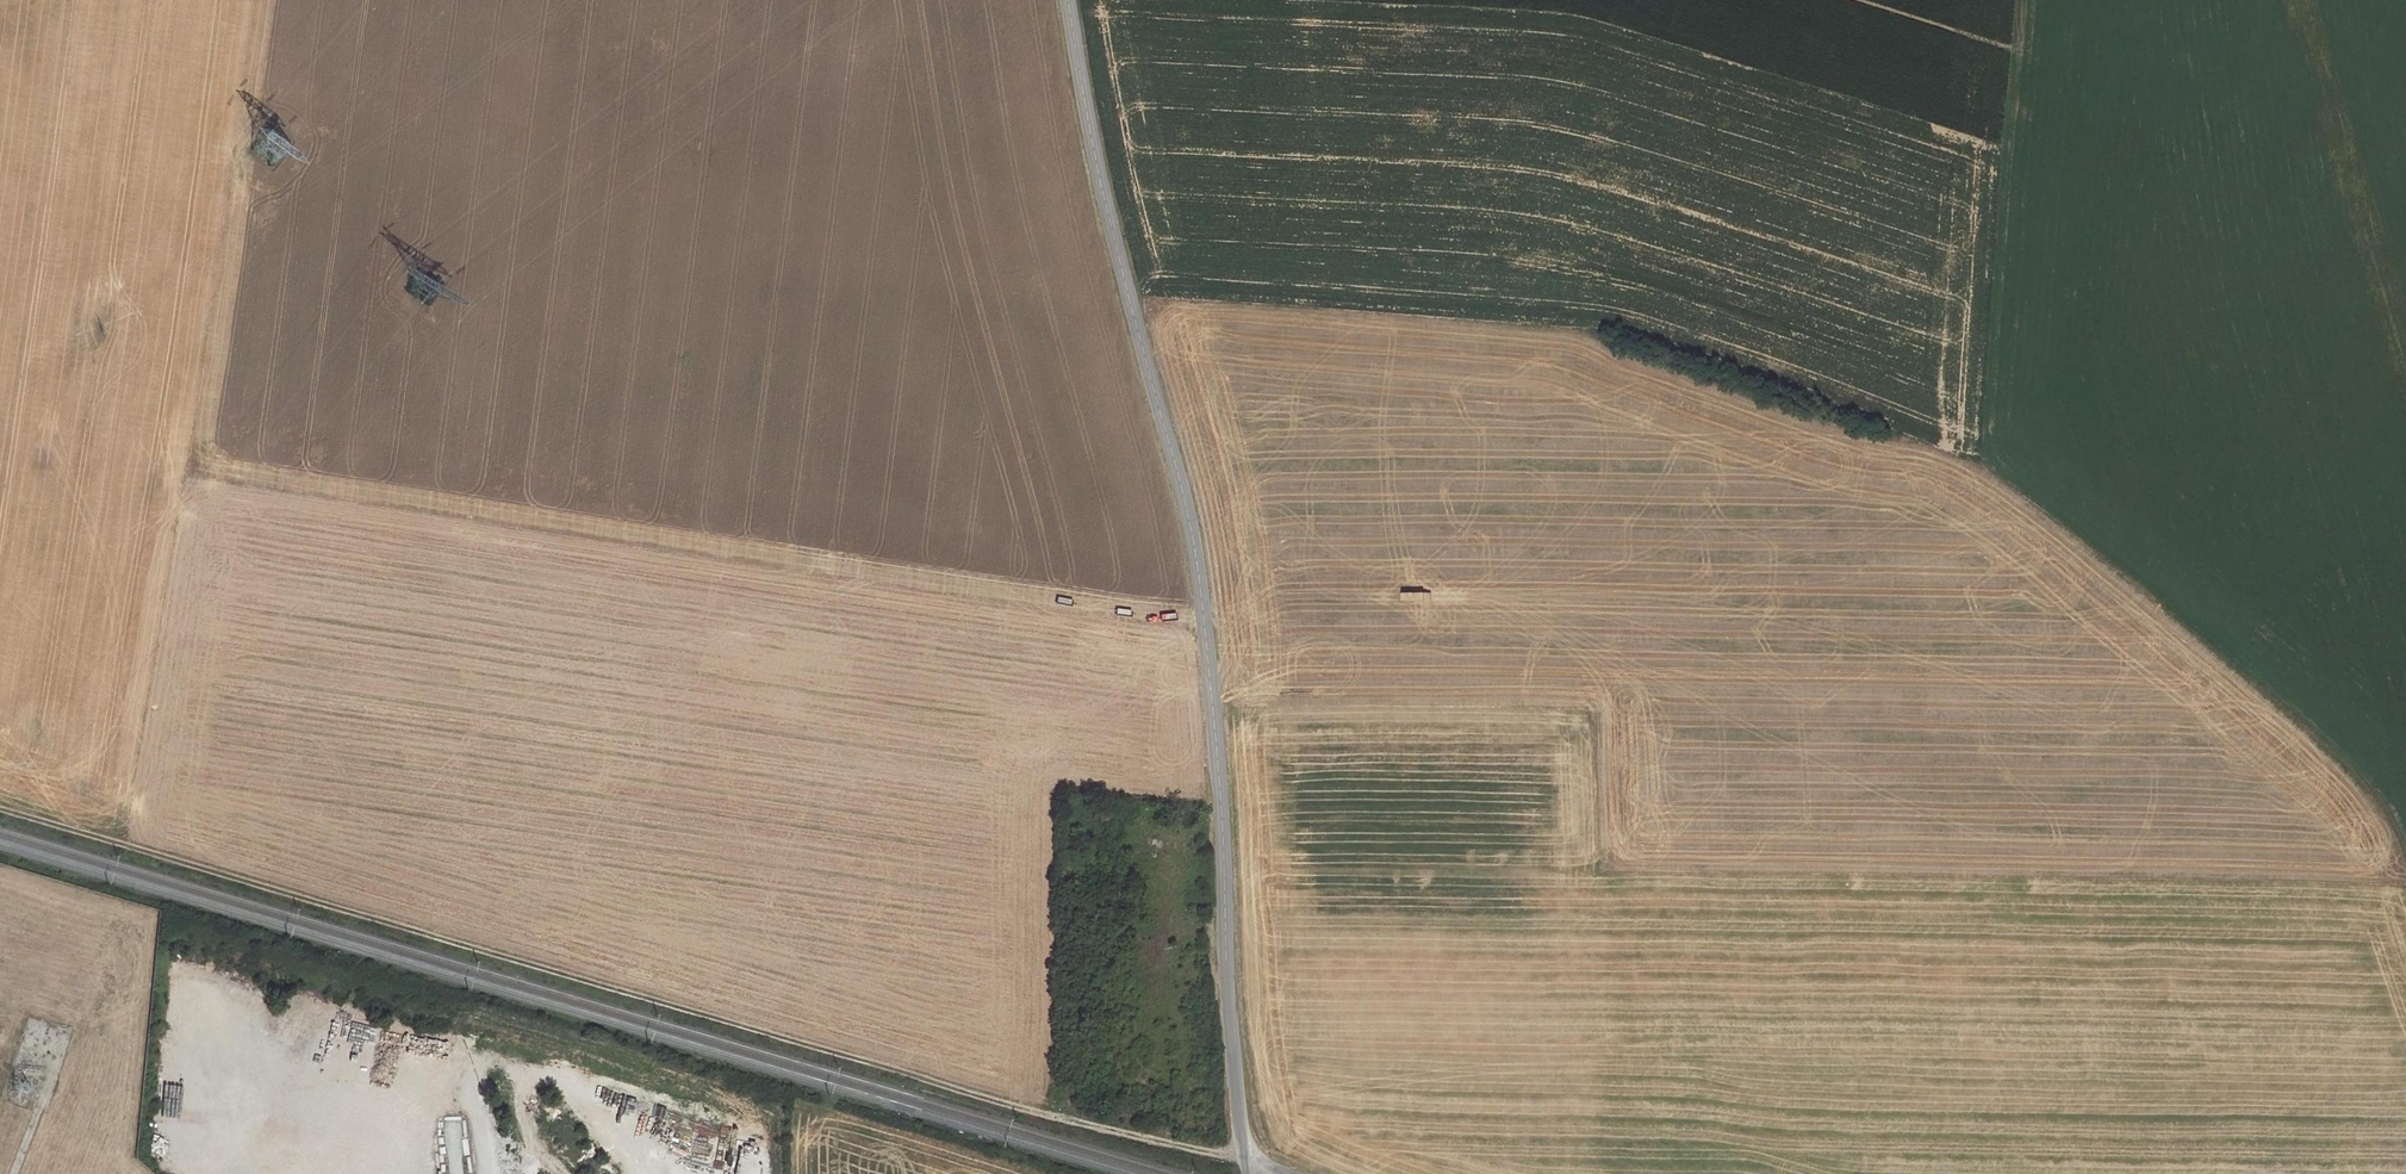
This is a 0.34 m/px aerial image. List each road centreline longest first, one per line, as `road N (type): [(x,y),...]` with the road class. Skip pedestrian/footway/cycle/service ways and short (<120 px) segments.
road 1 (track): [(0,809),(1024,1109),(1242,1159)]
road 2 (unclassified): [(1242,1159),(1198,547),(1116,238),(1072,0)]

